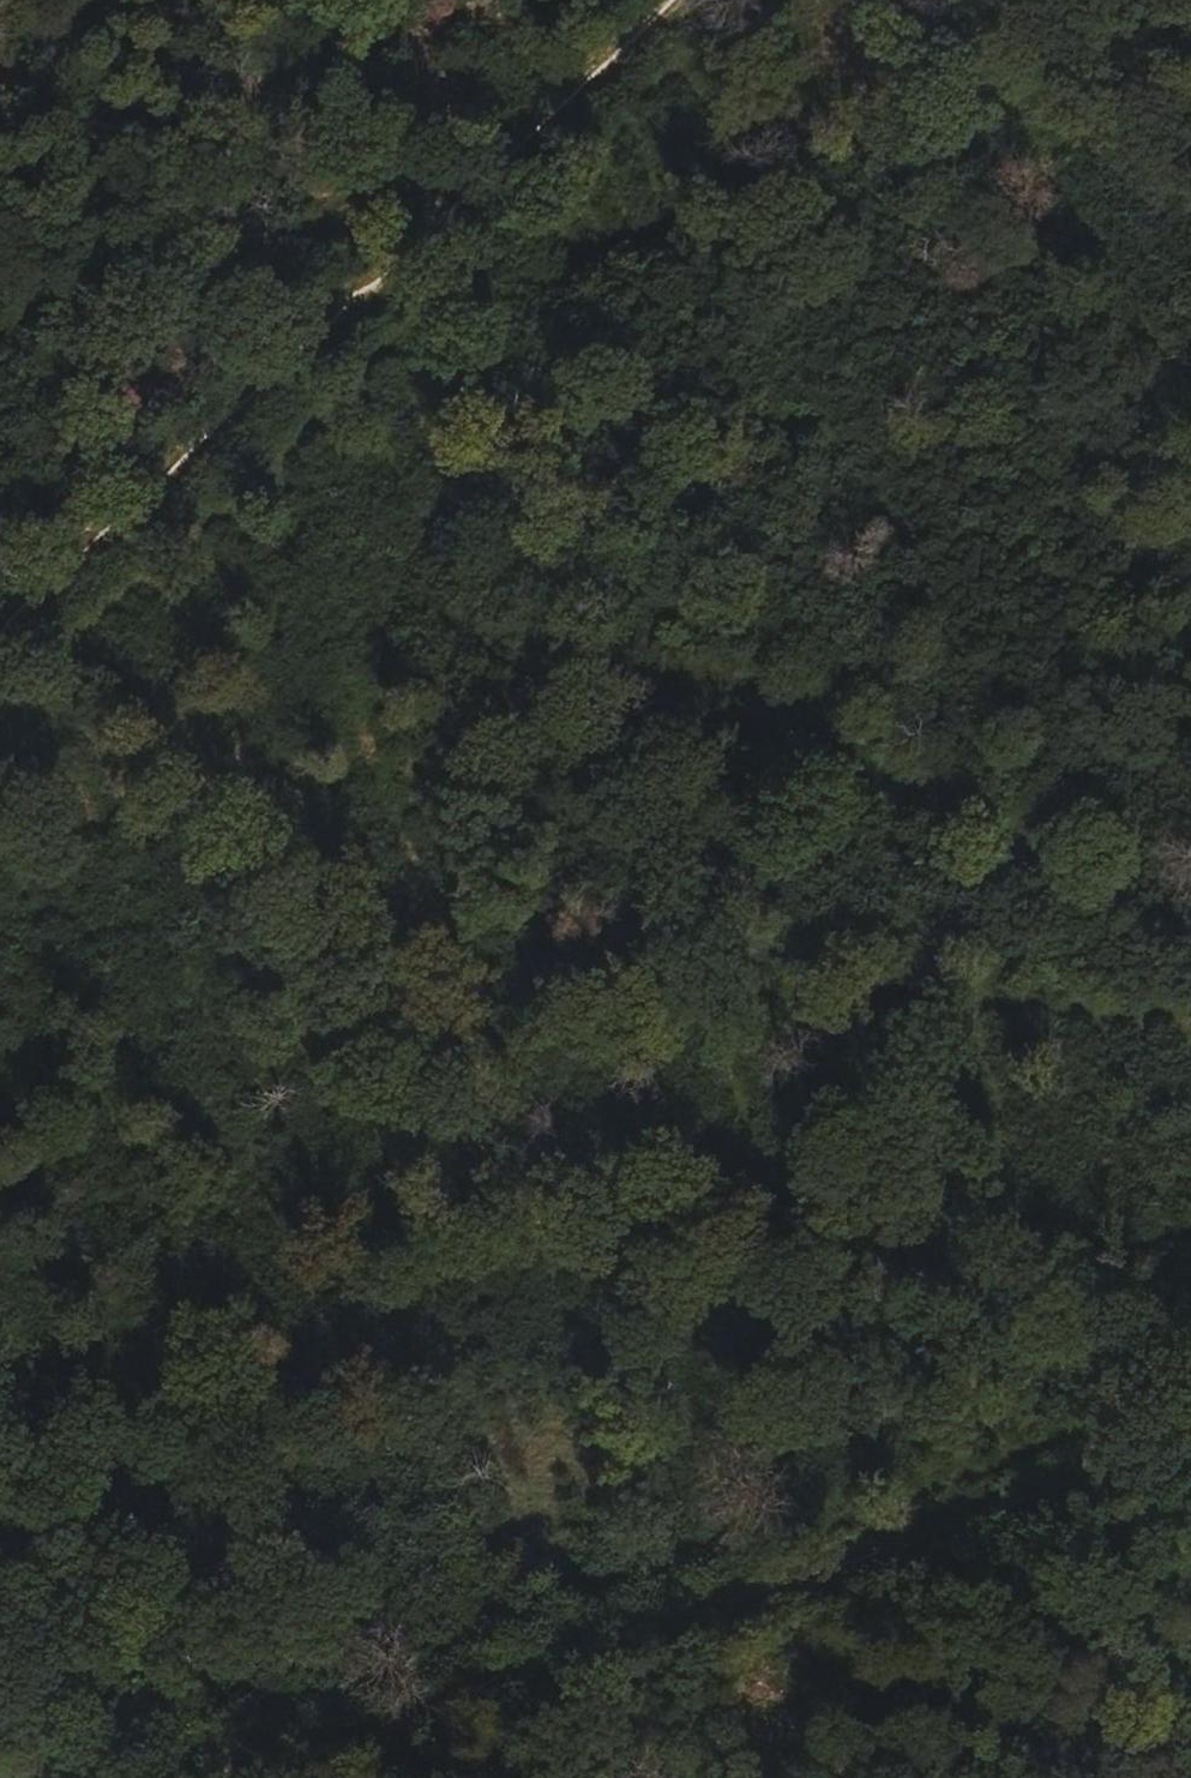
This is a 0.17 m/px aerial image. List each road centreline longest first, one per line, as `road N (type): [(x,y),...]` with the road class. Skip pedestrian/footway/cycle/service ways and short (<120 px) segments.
road 1 (track): [(281,1749),(1190,1434)]
road 2 (track): [(675,0),(0,637)]
road 3 (track): [(0,1522),(126,1574),(281,1749)]

